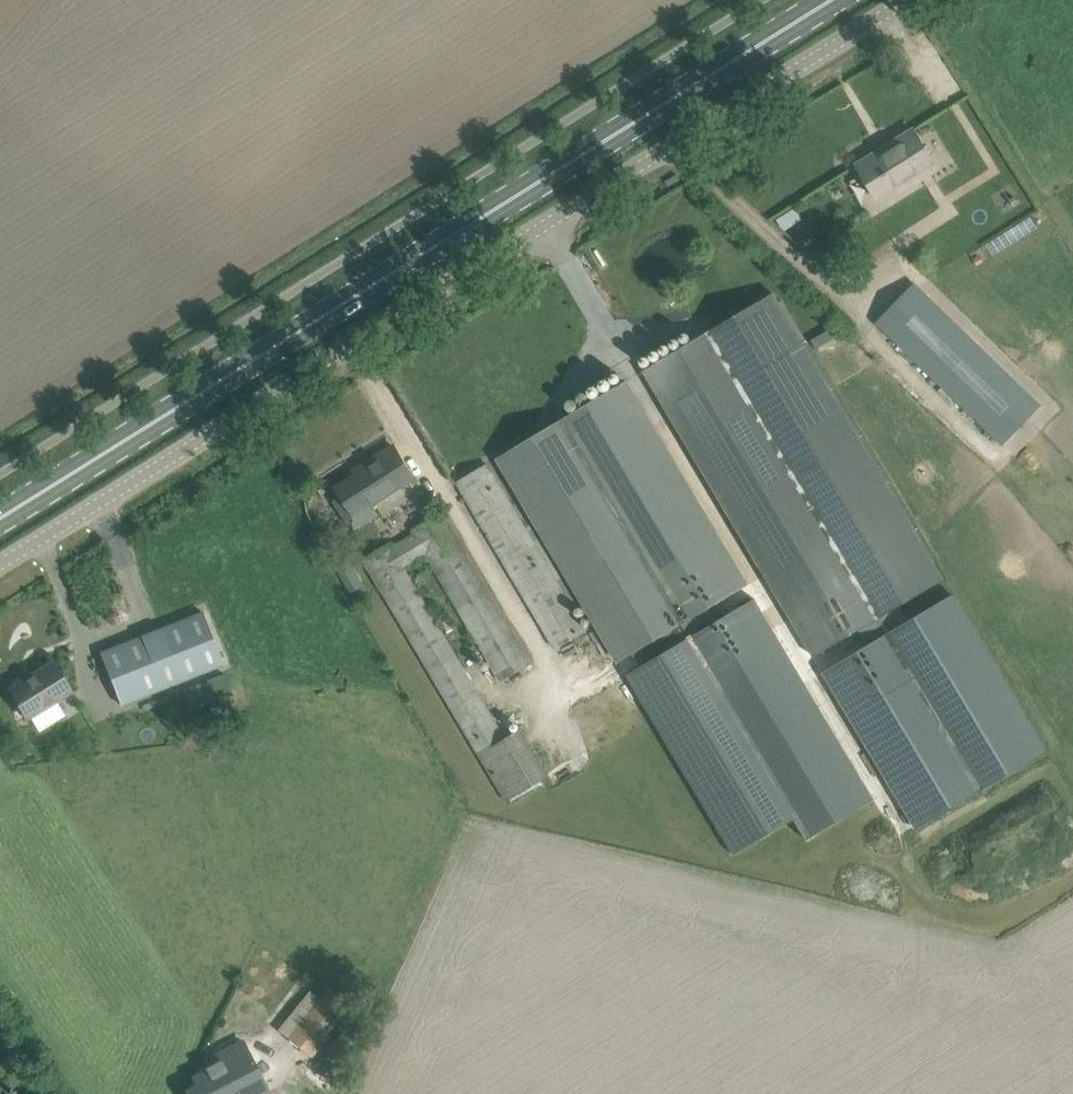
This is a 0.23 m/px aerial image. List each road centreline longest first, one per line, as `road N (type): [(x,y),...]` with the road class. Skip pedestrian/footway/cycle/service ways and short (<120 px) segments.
road 1 (unclassified): [(0,565),(914,0)]
road 2 (primary): [(0,519),(839,0)]

